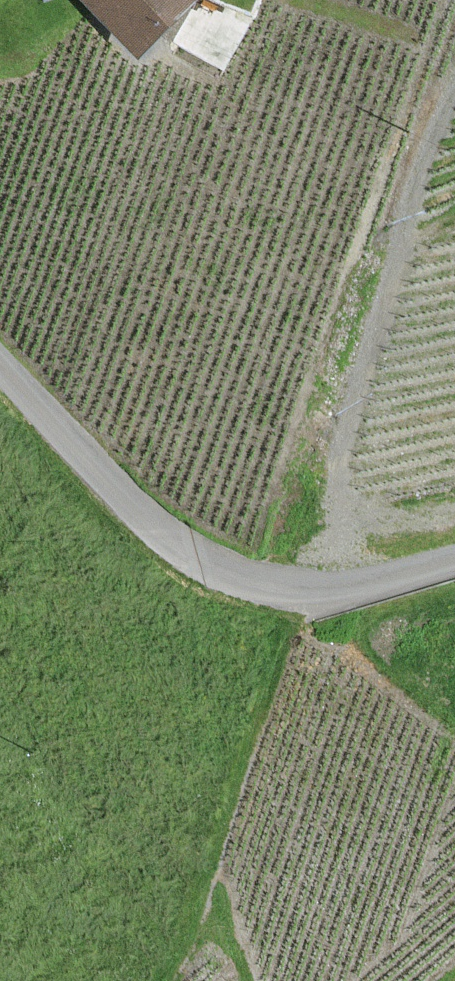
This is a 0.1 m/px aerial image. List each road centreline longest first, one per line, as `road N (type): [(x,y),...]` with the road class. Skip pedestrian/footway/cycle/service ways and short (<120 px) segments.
road 1 (unclassified): [(0,358),(134,506),(230,568),(291,588),(331,588),(454,550)]
road 2 (track): [(291,588),(454,76)]

